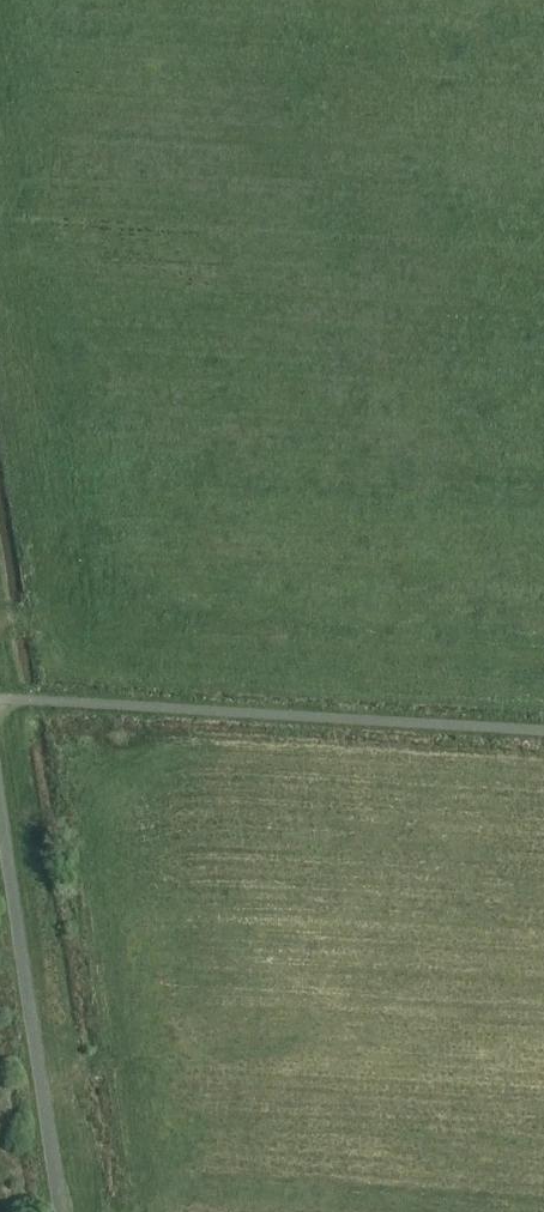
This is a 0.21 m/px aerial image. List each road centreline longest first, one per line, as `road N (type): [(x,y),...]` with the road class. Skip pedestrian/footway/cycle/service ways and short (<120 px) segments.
road 1 (unclassified): [(62,1211),(0,811)]

